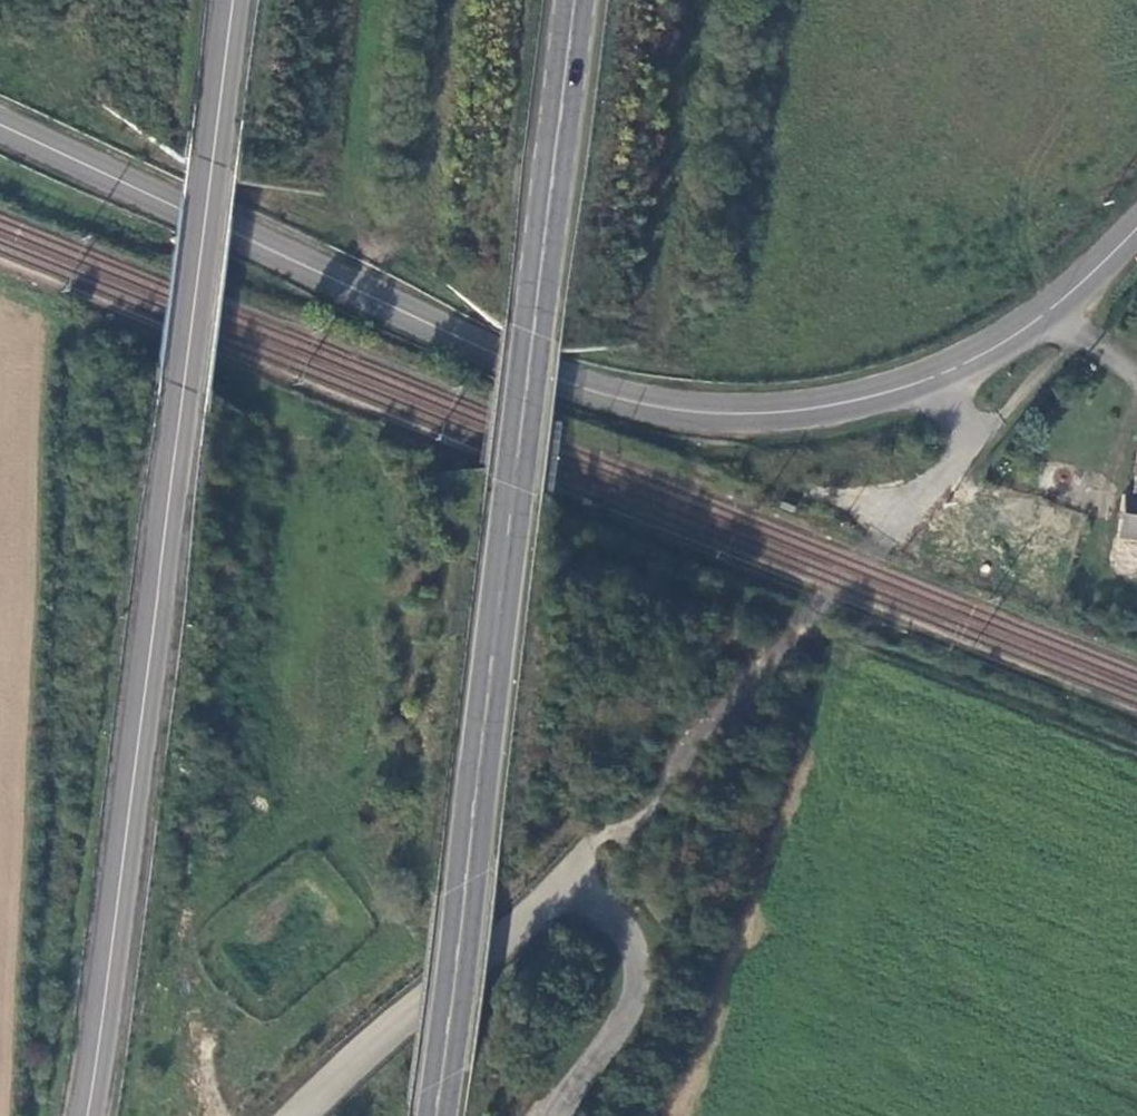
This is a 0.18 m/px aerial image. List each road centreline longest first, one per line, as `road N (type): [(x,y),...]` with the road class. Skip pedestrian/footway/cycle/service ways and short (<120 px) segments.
road 1 (tertiary): [(87,1115),(232,0)]
road 2 (primary): [(574,0),(434,1115)]
road 3 (tertiary): [(0,123),(578,390),(647,407),(766,413),(877,395),(948,369)]
road 4 (unclassified): [(298,1115),(588,860)]
road 5 (unclassified): [(588,860),(824,614)]
road 6 (unclassified): [(588,860),(627,909),(633,985),(619,1034),(554,1115)]
road 7 (tertiary): [(948,369),(1079,288),(1136,225)]
road 8 (unclassified): [(889,535),(951,469),(961,438),(948,369)]

